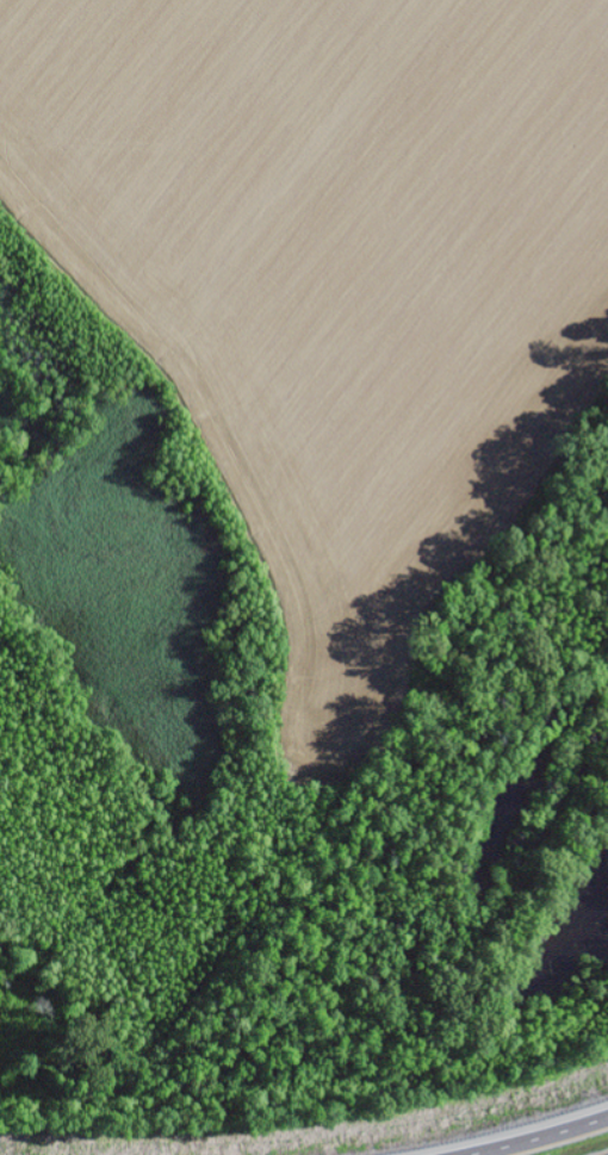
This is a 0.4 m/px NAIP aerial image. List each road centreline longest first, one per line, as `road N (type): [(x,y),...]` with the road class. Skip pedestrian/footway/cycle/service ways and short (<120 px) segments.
road 1 (motorway): [(607,1116),(464,1154)]

